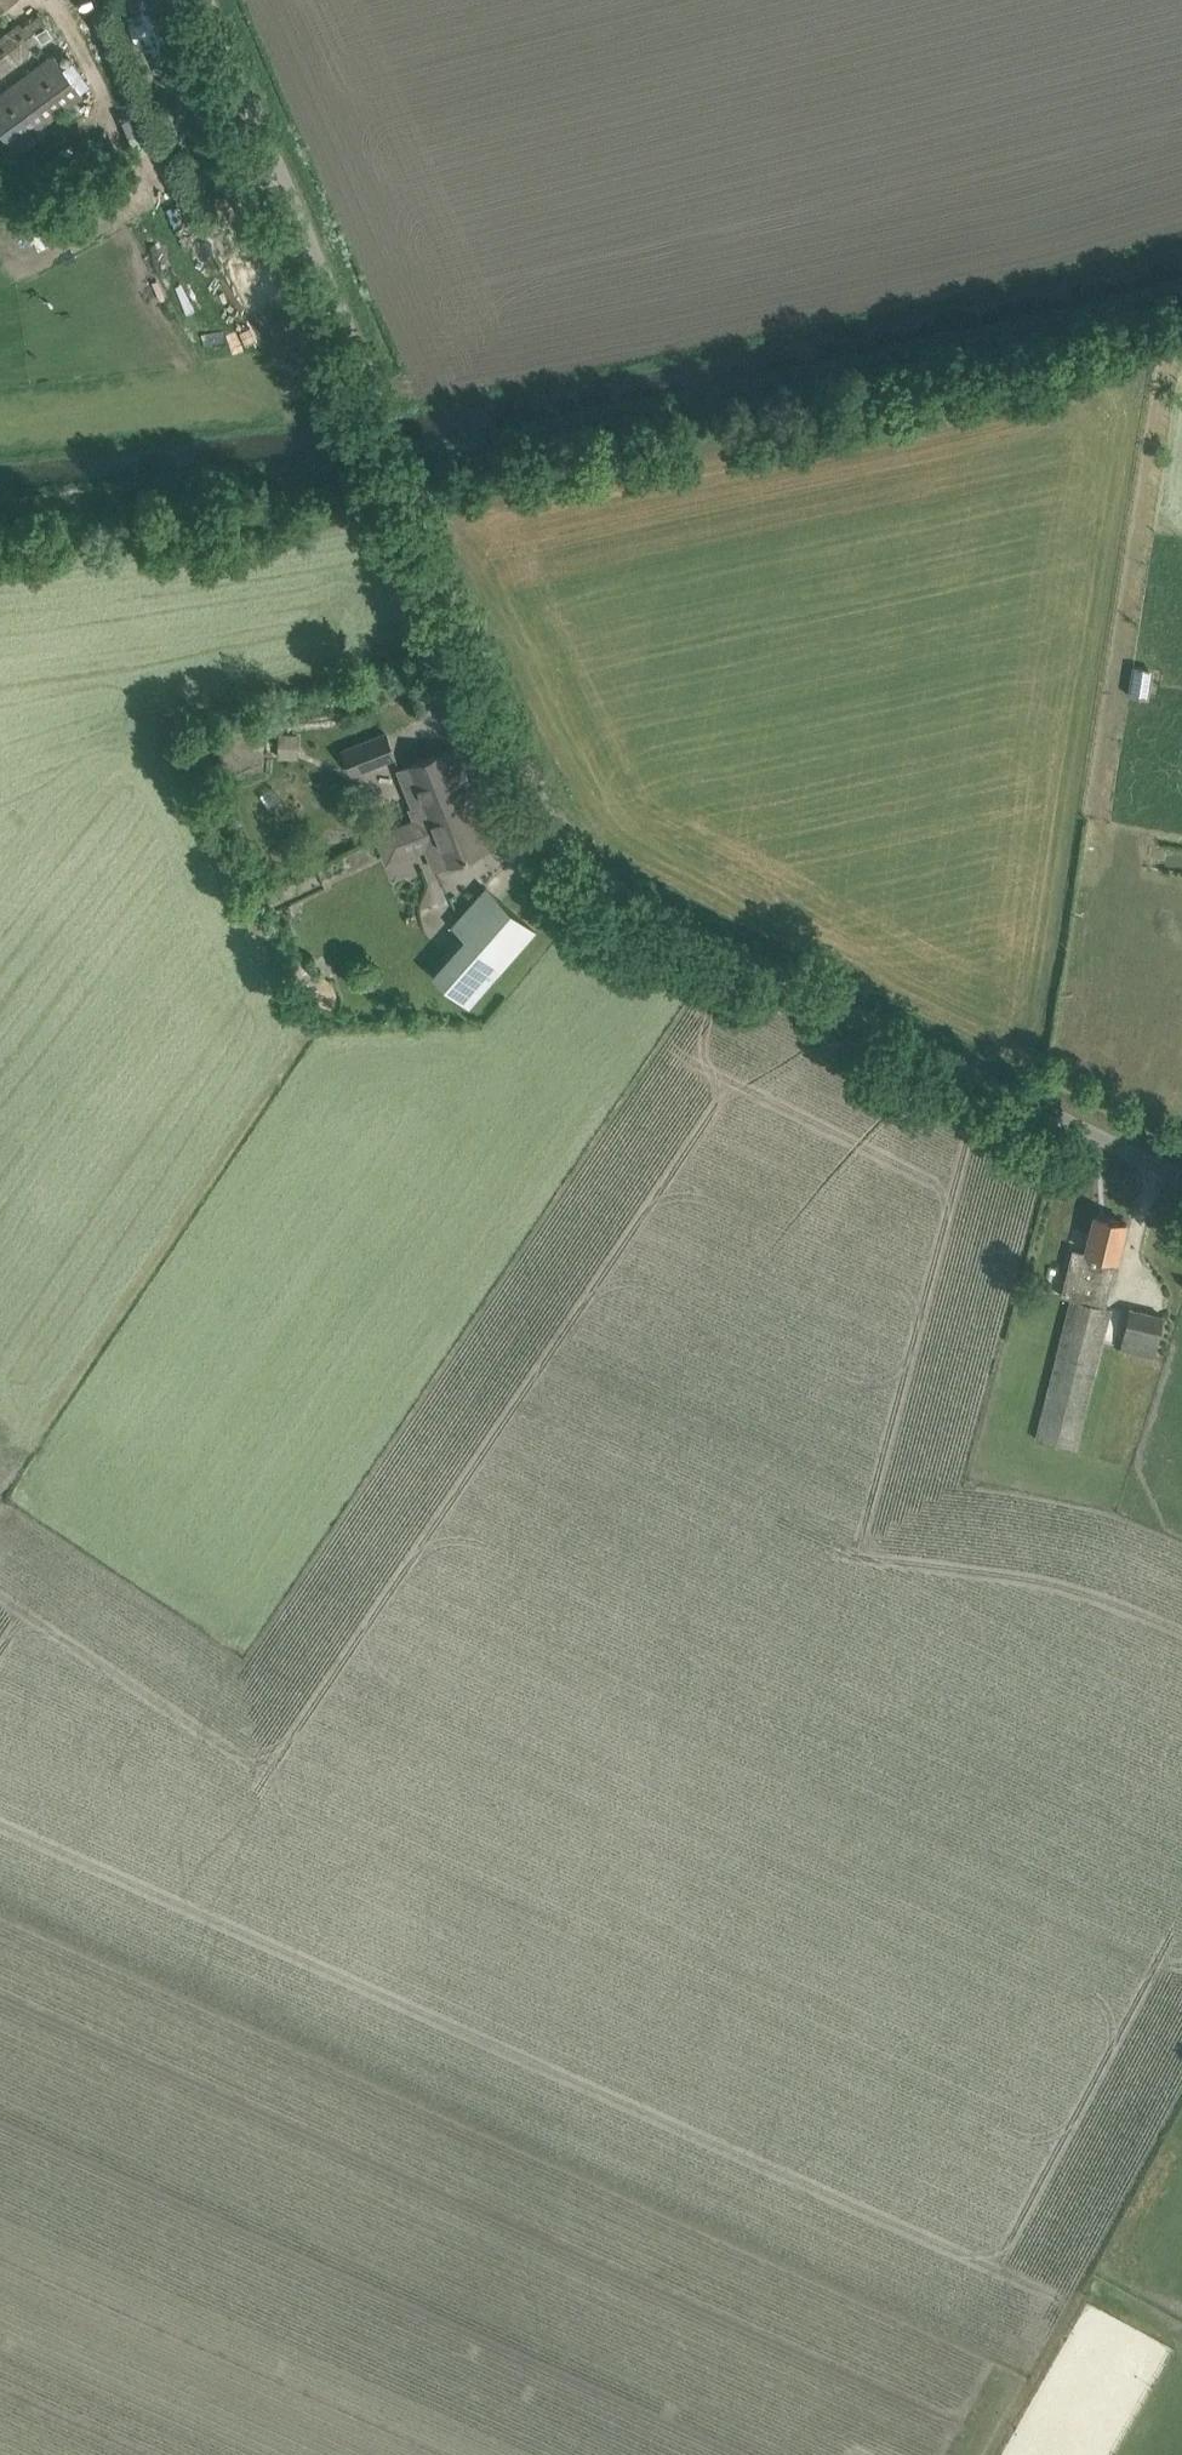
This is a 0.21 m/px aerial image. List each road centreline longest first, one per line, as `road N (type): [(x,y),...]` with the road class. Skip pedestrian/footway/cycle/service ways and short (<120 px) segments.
road 1 (unclassified): [(1181,1165),(602,866),(558,818),(367,371),(195,0)]

